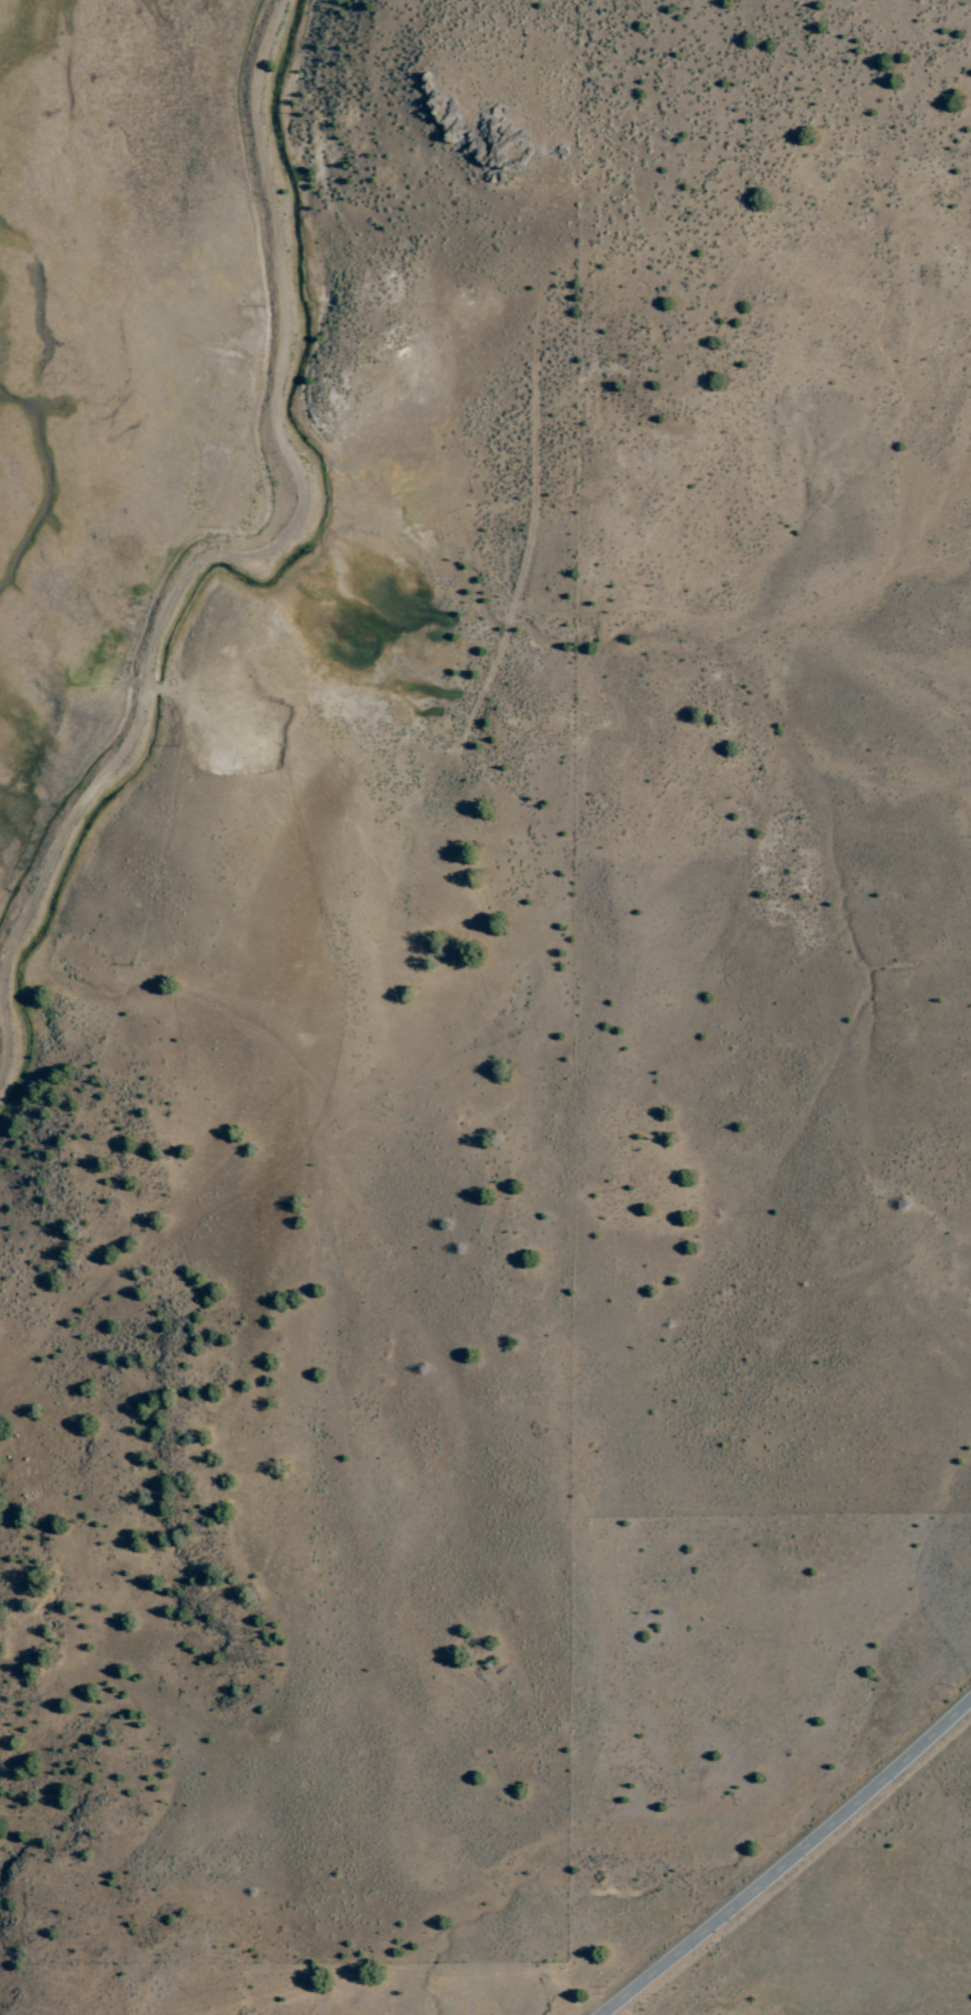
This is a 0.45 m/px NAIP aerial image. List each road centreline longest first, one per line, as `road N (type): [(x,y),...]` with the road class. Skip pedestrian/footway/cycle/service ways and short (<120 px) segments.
road 1 (residential): [(610,2014),(970,1708)]

